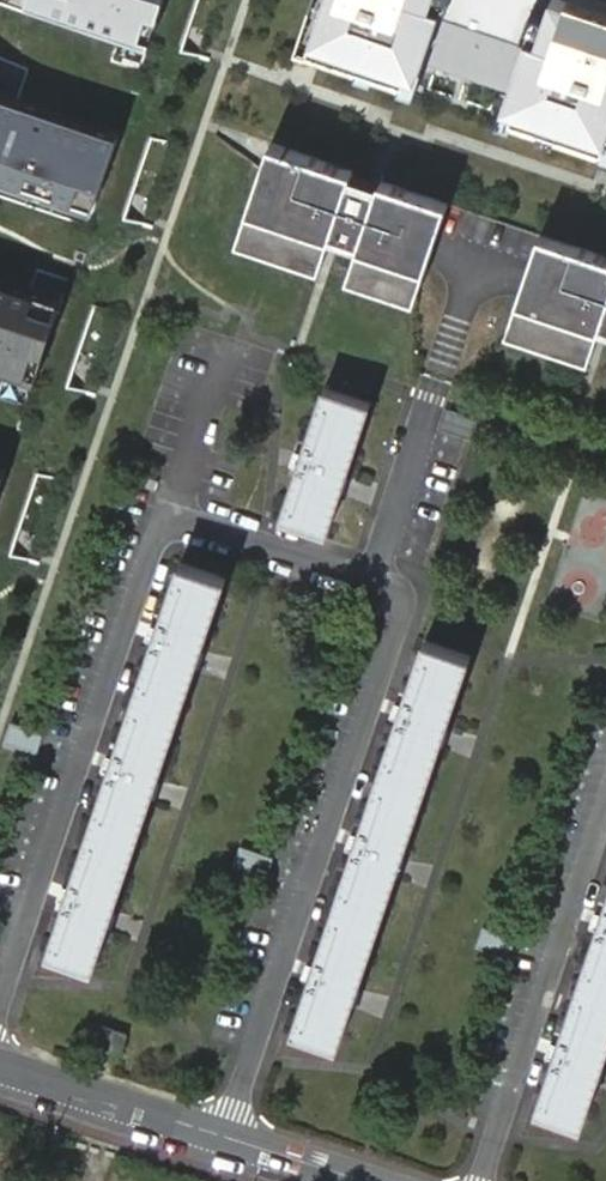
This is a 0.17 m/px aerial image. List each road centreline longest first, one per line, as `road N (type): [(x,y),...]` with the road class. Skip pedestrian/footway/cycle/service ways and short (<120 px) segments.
road 1 (residential): [(0,1065),(364,1180)]

